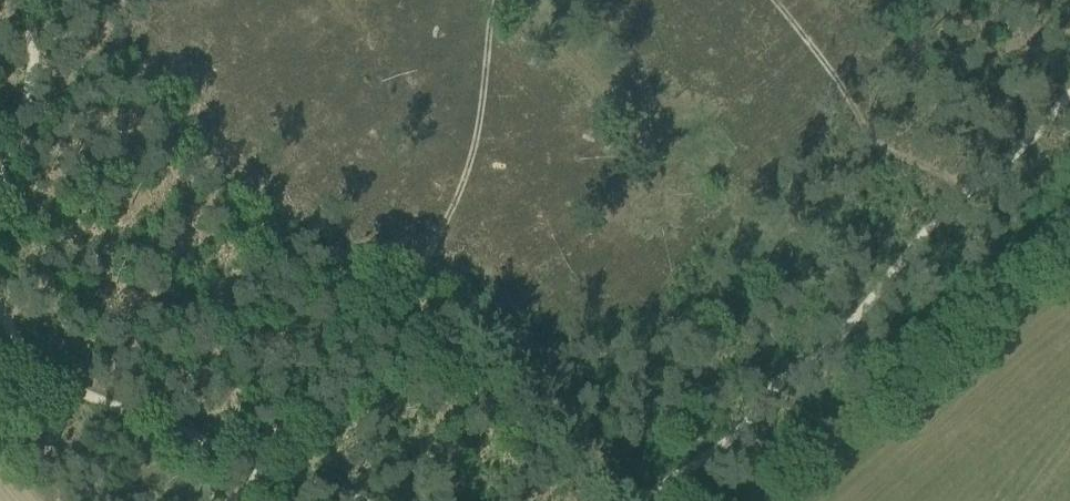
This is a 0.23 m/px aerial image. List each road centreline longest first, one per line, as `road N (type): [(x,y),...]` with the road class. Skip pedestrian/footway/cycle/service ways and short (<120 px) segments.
road 1 (track): [(1069,95),(769,402),(639,500)]
road 2 (track): [(301,483),(424,263),(472,157),(497,0)]
road 3 (track): [(355,500),(51,380),(22,349)]
road 4 (track): [(771,0),(836,77),(877,145),(969,194)]
road 5 (track): [(0,185),(33,81),(20,0)]

